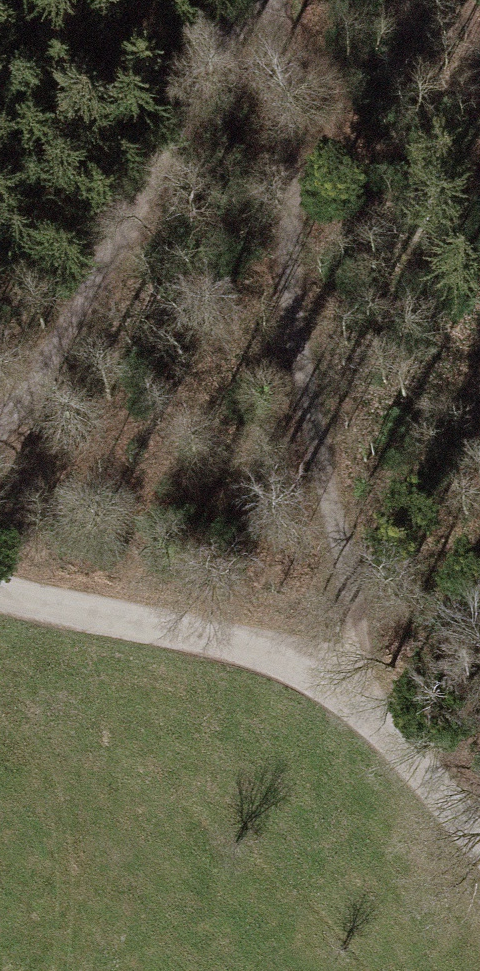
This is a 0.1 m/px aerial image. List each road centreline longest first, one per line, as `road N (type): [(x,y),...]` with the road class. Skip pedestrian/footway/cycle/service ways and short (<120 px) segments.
road 1 (track): [(285,0),(283,203),(352,625),(336,707)]
road 2 (track): [(0,578),(298,666),(479,864)]
road 3 (track): [(222,0),(128,246),(0,418)]

